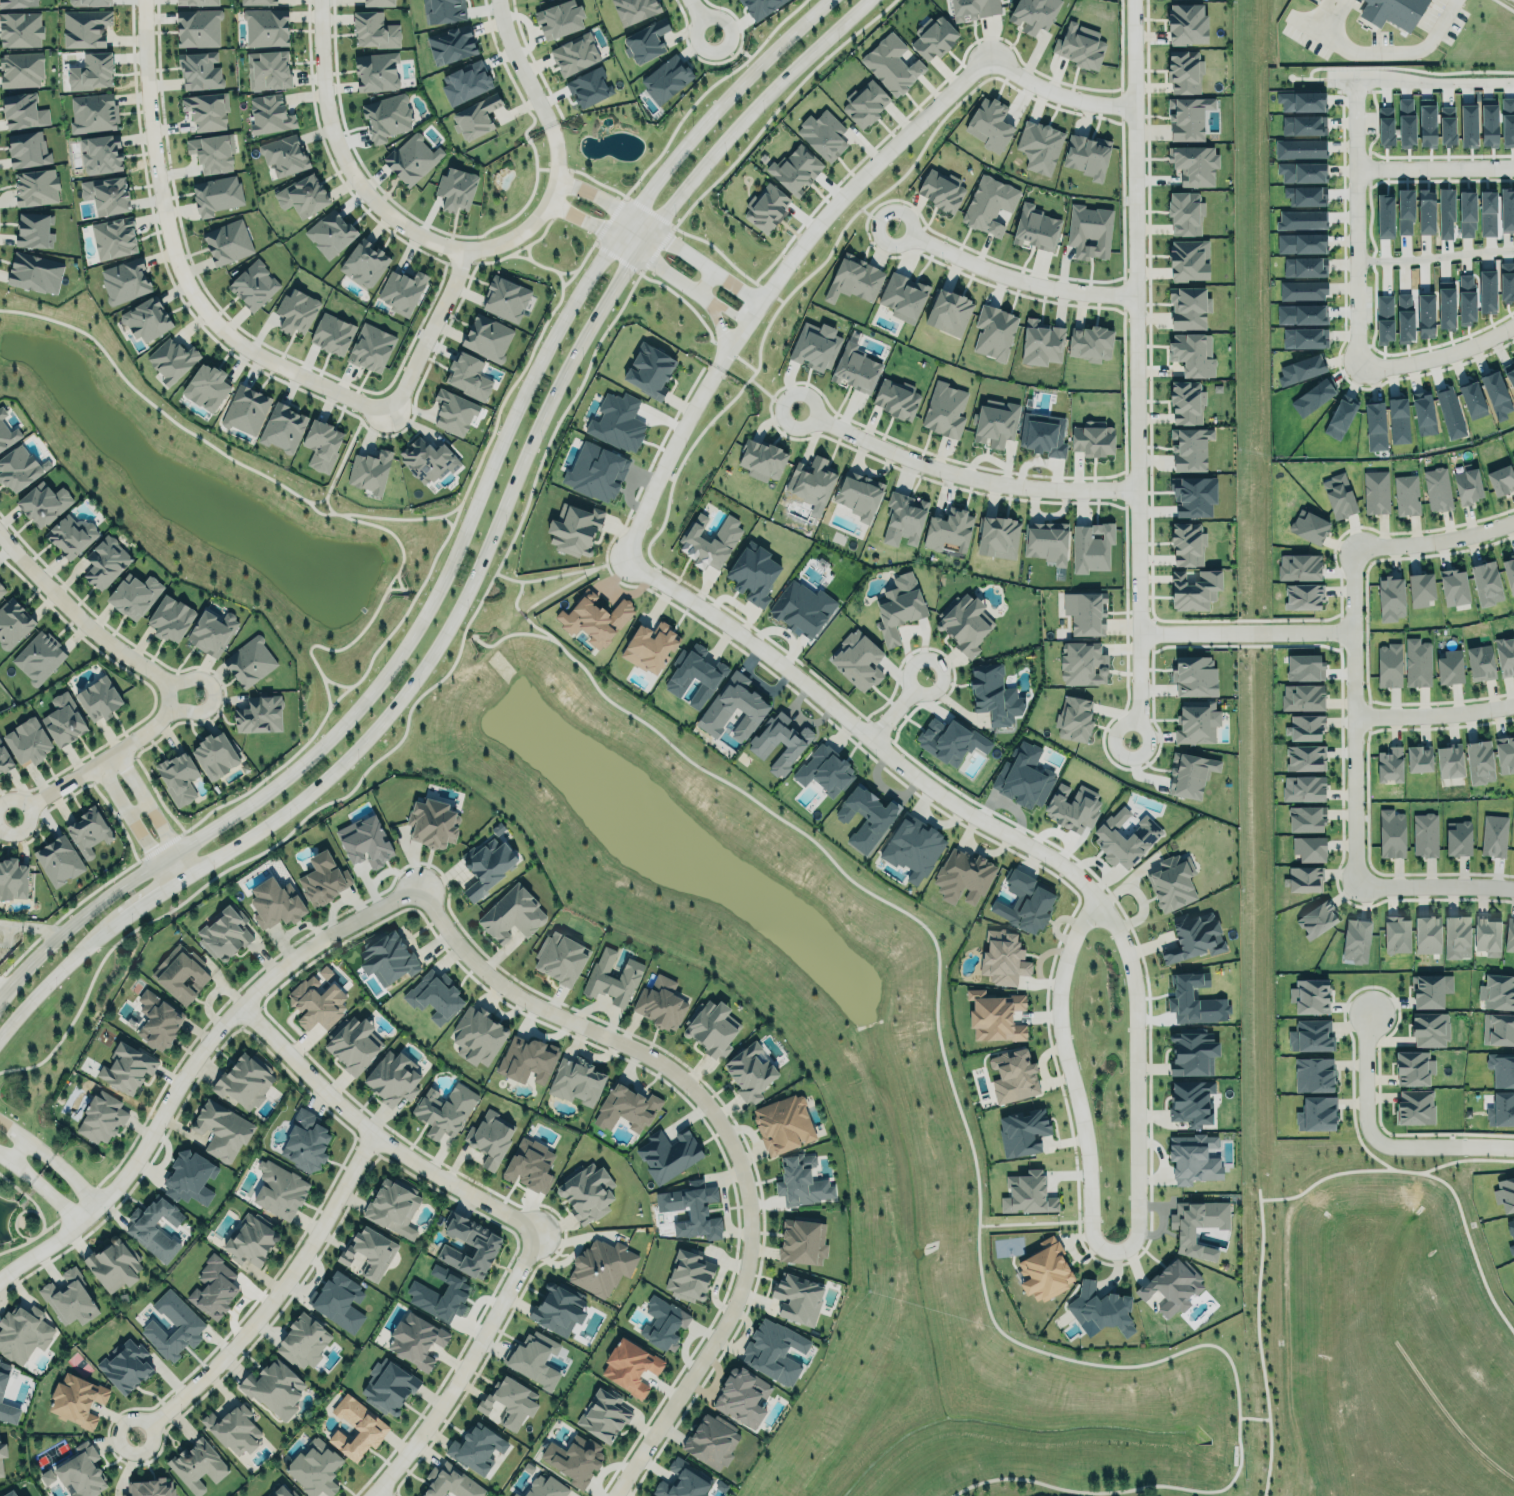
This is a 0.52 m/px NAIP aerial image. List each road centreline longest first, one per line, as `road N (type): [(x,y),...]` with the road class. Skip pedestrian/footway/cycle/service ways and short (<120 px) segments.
road 1 (primary): [(613,235),(537,361),(464,551),(420,634),(366,702),(244,805),(110,890),(0,993)]
road 2 (residential): [(631,553),(649,576),(786,659),(918,775),(1068,864),(1101,902),(1124,946),(1133,1001),(1136,1221),(1134,1234),(1114,1244)]
road 3 (residential): [(612,1495),(720,1322),(740,1274),(747,1225),(736,1155),(684,1077),(487,976),(418,884)]
road 4 (primary): [(180,876),(337,768),(389,715),(482,573),(529,451),(638,253)]
road 5 (residential): [(1138,730),(1139,0)]
road 6 (residential): [(418,884),(341,923),(242,1000),(204,1042),(146,1142),(98,1201),(0,1268)]
road 7 (residential): [(141,0),(155,163),(170,235),(200,307),(265,357),(392,415)]
road 8 (residential): [(1513,317),(1422,357),(1370,365),(1356,359),(1354,168),(1513,166)]
road 9 (residential): [(320,0),(333,121),(358,176),(399,221),(441,245),(501,245),(540,220),(560,177)]
road 10 (residential): [(369,1127),(301,1259),(257,1315),(182,1390),(127,1430)]
road 11 (residential): [(986,46),(865,171),(742,324)]
road 12 (residential): [(1101,902),(1066,951),(1057,992),(1090,1221),(1093,1234),(1114,1244)]
road 13 (residential): [(532,1222),(369,1127),(242,1000)]
road 14 (residential): [(1140,484),(1056,483),(968,469),(799,407)]
road 15 (primary): [(638,253),(728,137),(869,0)]
road 16 (residential): [(1347,540),(1349,881)]
road 17 (primary): [(829,0),(709,118),(613,235)]
road 18 (residential): [(373,1495),(445,1397),(532,1222)]
road 19 (residential): [(1138,292),(1012,275),(896,224)]
road 20 (residential): [(0,533),(78,615),(191,697)]
road 21 (residential): [(756,303),(599,192),(560,177)]
road 22 (residential): [(191,697),(13,813)]
road 23 (residential): [(1348,622),(1140,625)]
road 24 (residential): [(716,367),(662,462),(631,553)]
road 25 (residential): [(392,415),(459,277),(464,250)]
road 26 (primary): [(0,1036),(120,915)]
road 27 (residential): [(1513,517),(1466,533),(1347,540)]
road 28 (residential): [(1140,103),(1065,92),(986,46)]
road 29 (residential): [(1352,90),(1366,76),(1513,79)]
road 30 (residential): [(1348,711),(1513,700)]
road 31 (residential): [(1349,881),(1513,885)]
road 32 (residential): [(180,876),(175,850),(118,748)]
road 33 (residential): [(97,762),(158,861),(180,876)]
road 34 (residential): [(1513,1145),(1375,1135)]
road 35 (residential): [(552,125),(505,0)]

